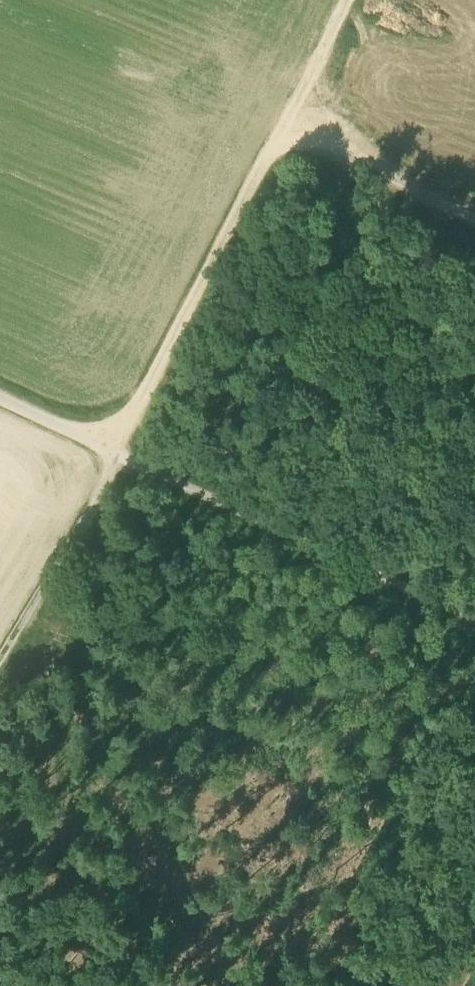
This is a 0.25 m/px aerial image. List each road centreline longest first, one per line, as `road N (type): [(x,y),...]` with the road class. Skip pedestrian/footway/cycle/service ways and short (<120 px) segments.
road 1 (track): [(474,227),(279,137),(118,452),(0,648)]
road 2 (track): [(474,616),(0,398)]
road 3 (track): [(349,0),(279,137)]

